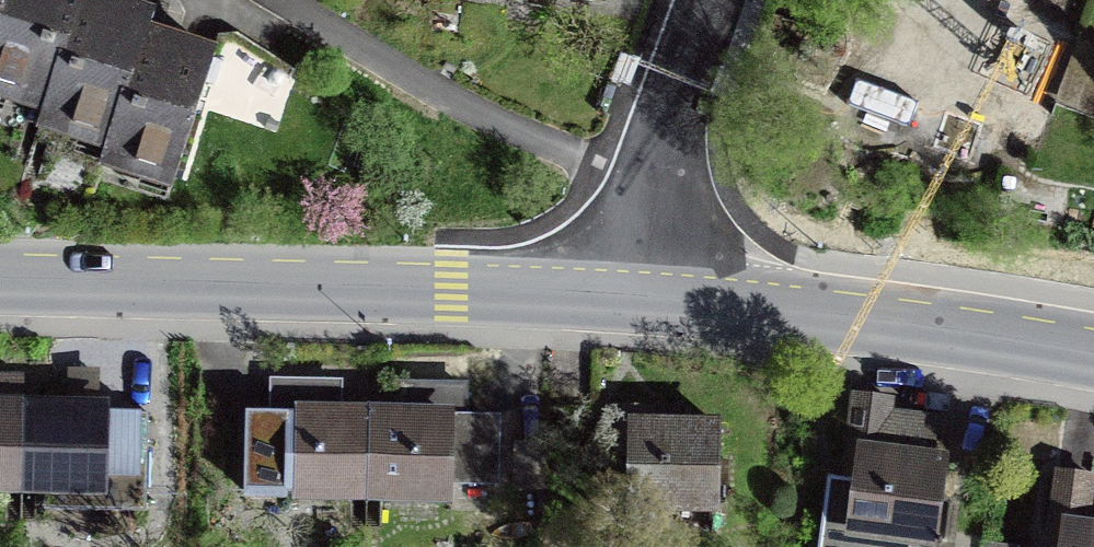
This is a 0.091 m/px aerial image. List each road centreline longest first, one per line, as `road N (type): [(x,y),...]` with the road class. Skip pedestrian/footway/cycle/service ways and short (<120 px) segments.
road 1 (tertiary): [(0,286),(448,293),(632,306)]
road 2 (tertiary): [(632,306),(989,338),(1093,359)]
road 3 (residential): [(552,147),(449,103),(267,0)]
road 4 (residential): [(632,306),(650,181),(714,0)]

